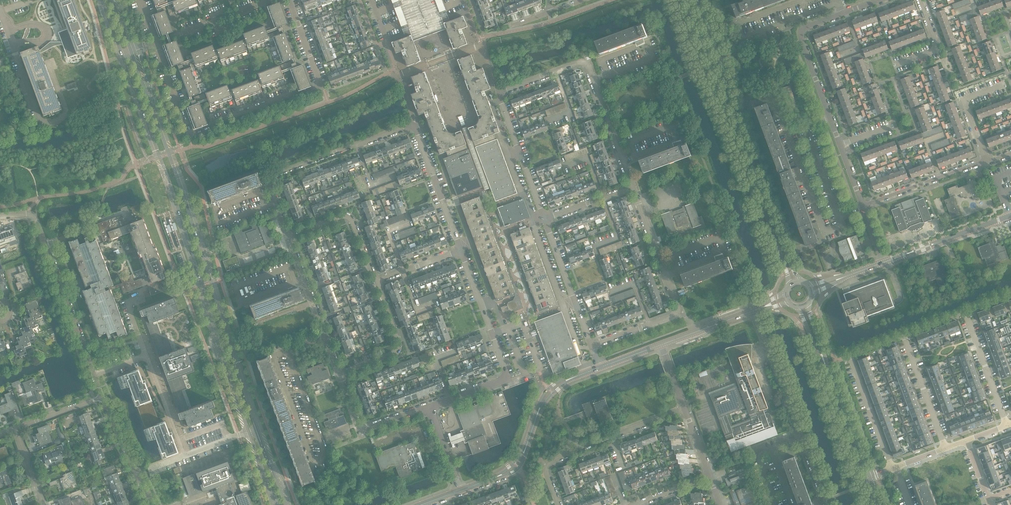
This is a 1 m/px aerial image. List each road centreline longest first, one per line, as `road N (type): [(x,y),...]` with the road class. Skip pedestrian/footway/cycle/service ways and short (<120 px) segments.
road 1 (tertiary): [(123,55),(249,432)]
road 2 (tertiary): [(260,429),(145,82)]
road 3 (residential): [(156,42),(190,136),(322,88),(288,0)]
road 4 (residential): [(592,347),(680,314),(633,187)]
road 5 (residential): [(633,187),(588,65),(498,94)]
road 6 (residential): [(289,236),(267,178),(414,125)]
road 7 (unclassified): [(827,504),(754,311)]
road 8 (residential): [(891,469),(850,356),(903,335)]
road 9 (residential): [(340,373),(289,236)]
road 10 (residential): [(550,464),(685,409)]
road 11 (tertiary): [(685,0),(738,129)]
road 12 (residential): [(95,375),(46,245)]
road 13 (residential): [(506,380),(461,250)]
road 14 (residential): [(592,347),(544,219)]
road 15 (residential): [(340,373),(399,350),(375,282)]
road 16 (tertiary): [(738,129),(697,0)]
road 17 (residential): [(461,250),(414,125)]
road 18 (residential): [(429,408),(361,431),(340,373)]
road 19 (residential): [(544,219),(498,94)]
road 20 (residential): [(863,207),(986,160)]
road 21 (residential): [(375,282),(352,220),(289,236)]
road 22 (residential): [(156,42),(272,0)]
road 23 (residential): [(840,145),(800,29)]
road 24 (residential): [(1007,426),(966,312)]
road 25 (residential): [(945,448),(903,335)]

